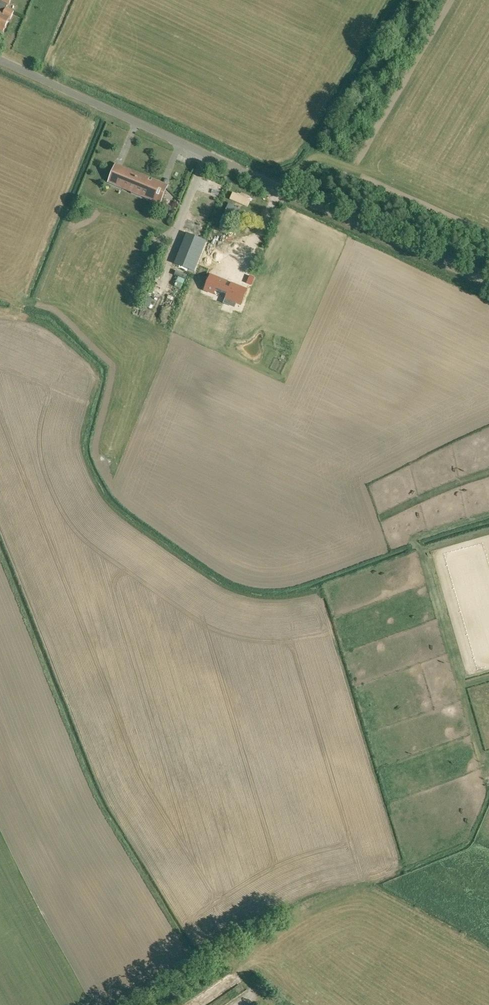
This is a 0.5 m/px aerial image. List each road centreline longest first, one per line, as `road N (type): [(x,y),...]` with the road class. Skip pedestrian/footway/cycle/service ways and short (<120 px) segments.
road 1 (unclassified): [(488,283),(0,62)]

